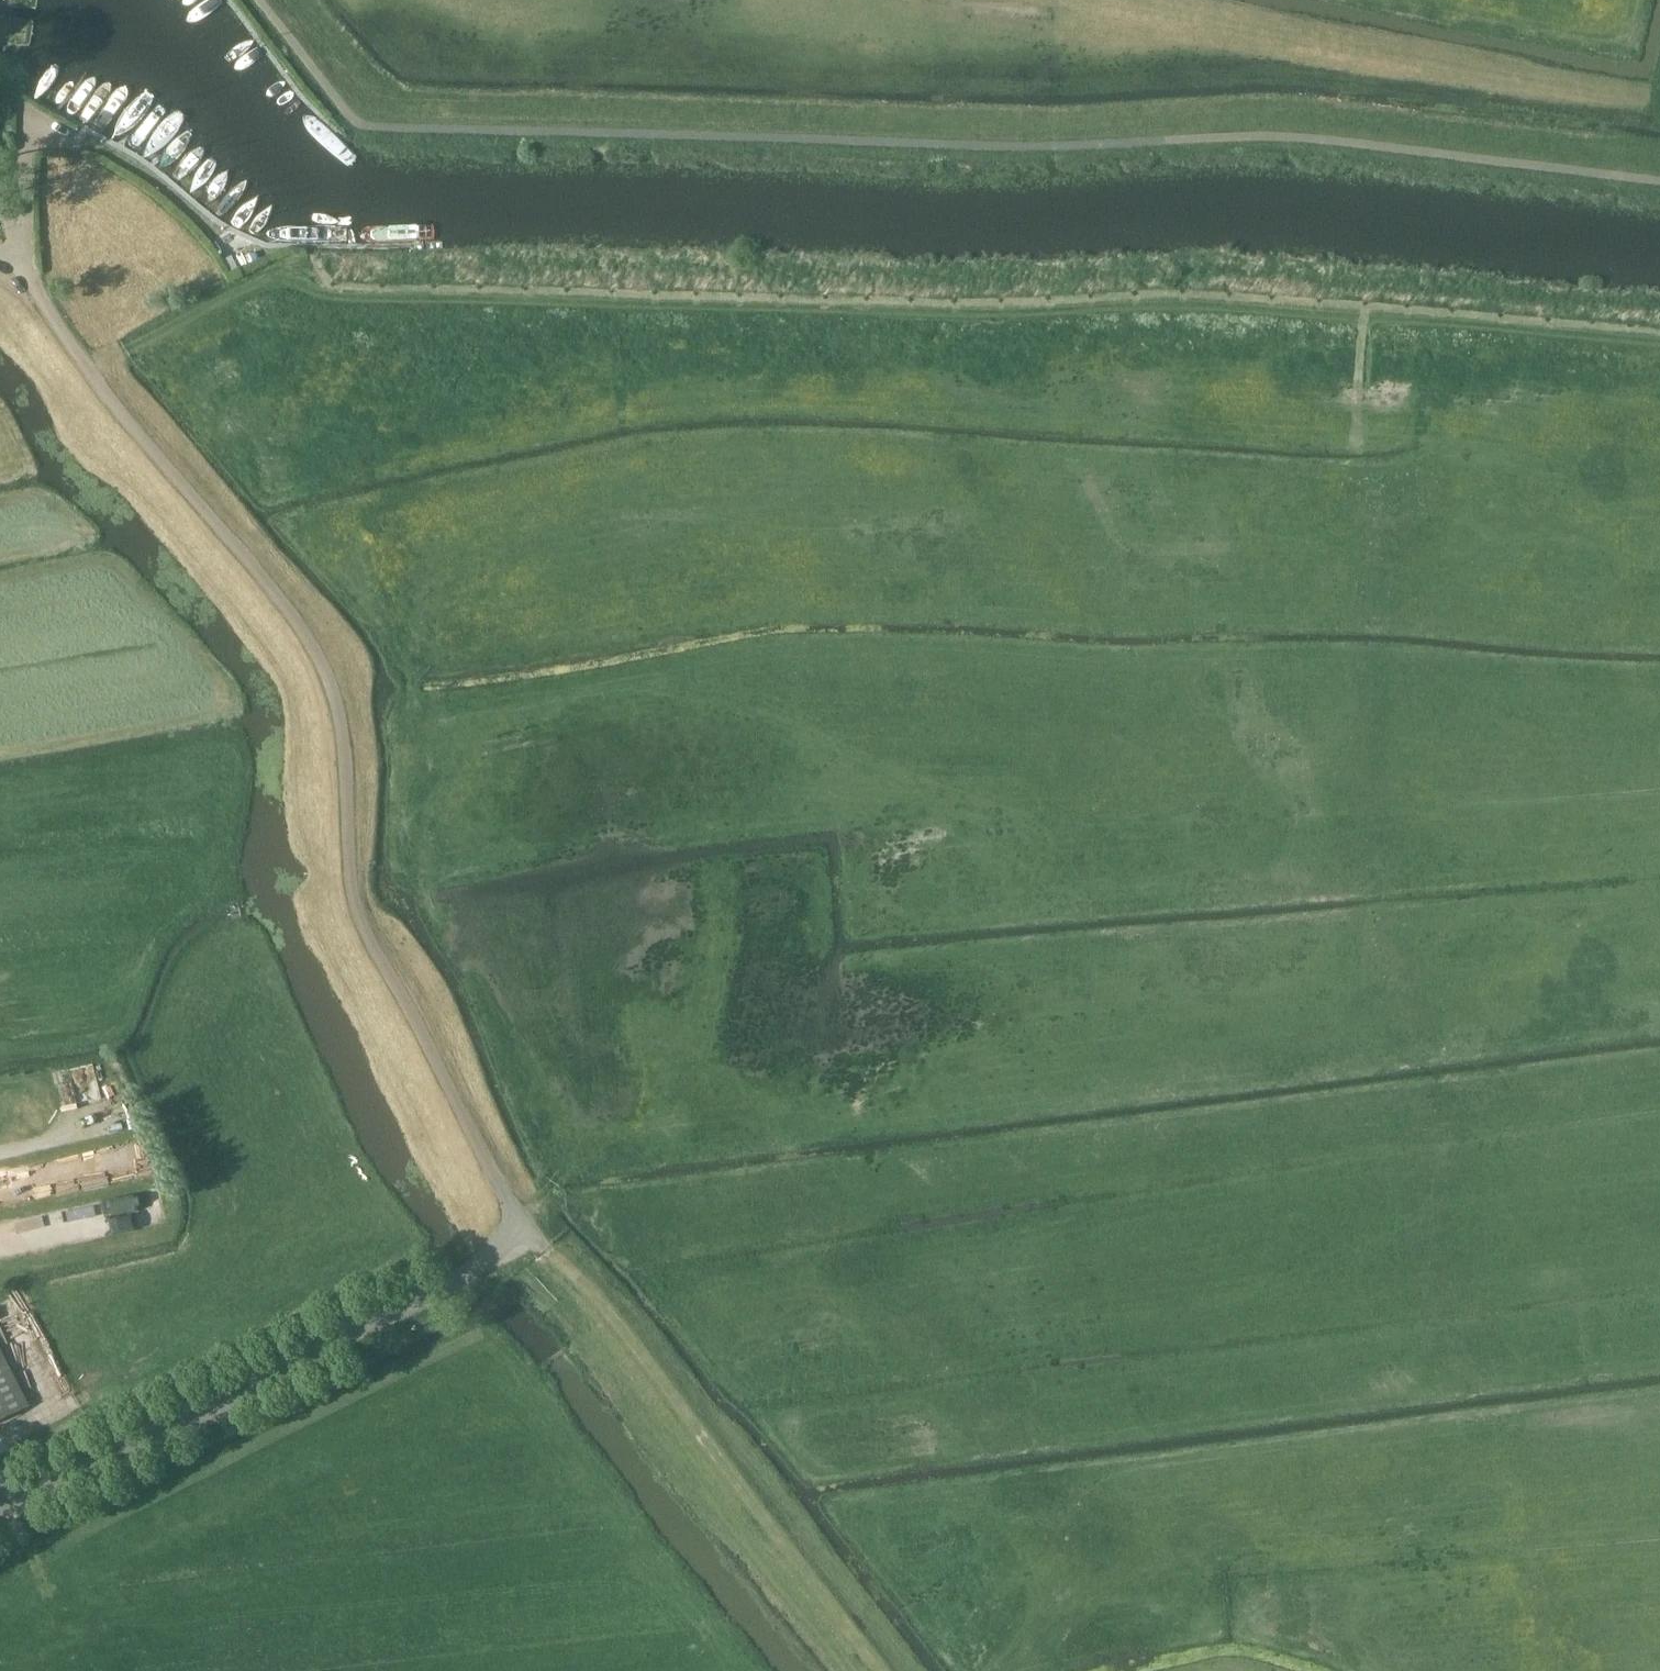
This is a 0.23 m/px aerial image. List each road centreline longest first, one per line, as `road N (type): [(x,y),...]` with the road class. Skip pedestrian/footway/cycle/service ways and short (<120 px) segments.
road 1 (unclassified): [(35,125),(22,194),(31,268),(74,352),(321,648),(339,705),(357,906),(424,1015),(517,1232),(441,1285),(0,1508)]
road 2 (track): [(1371,54),(1598,95),(1659,94)]

